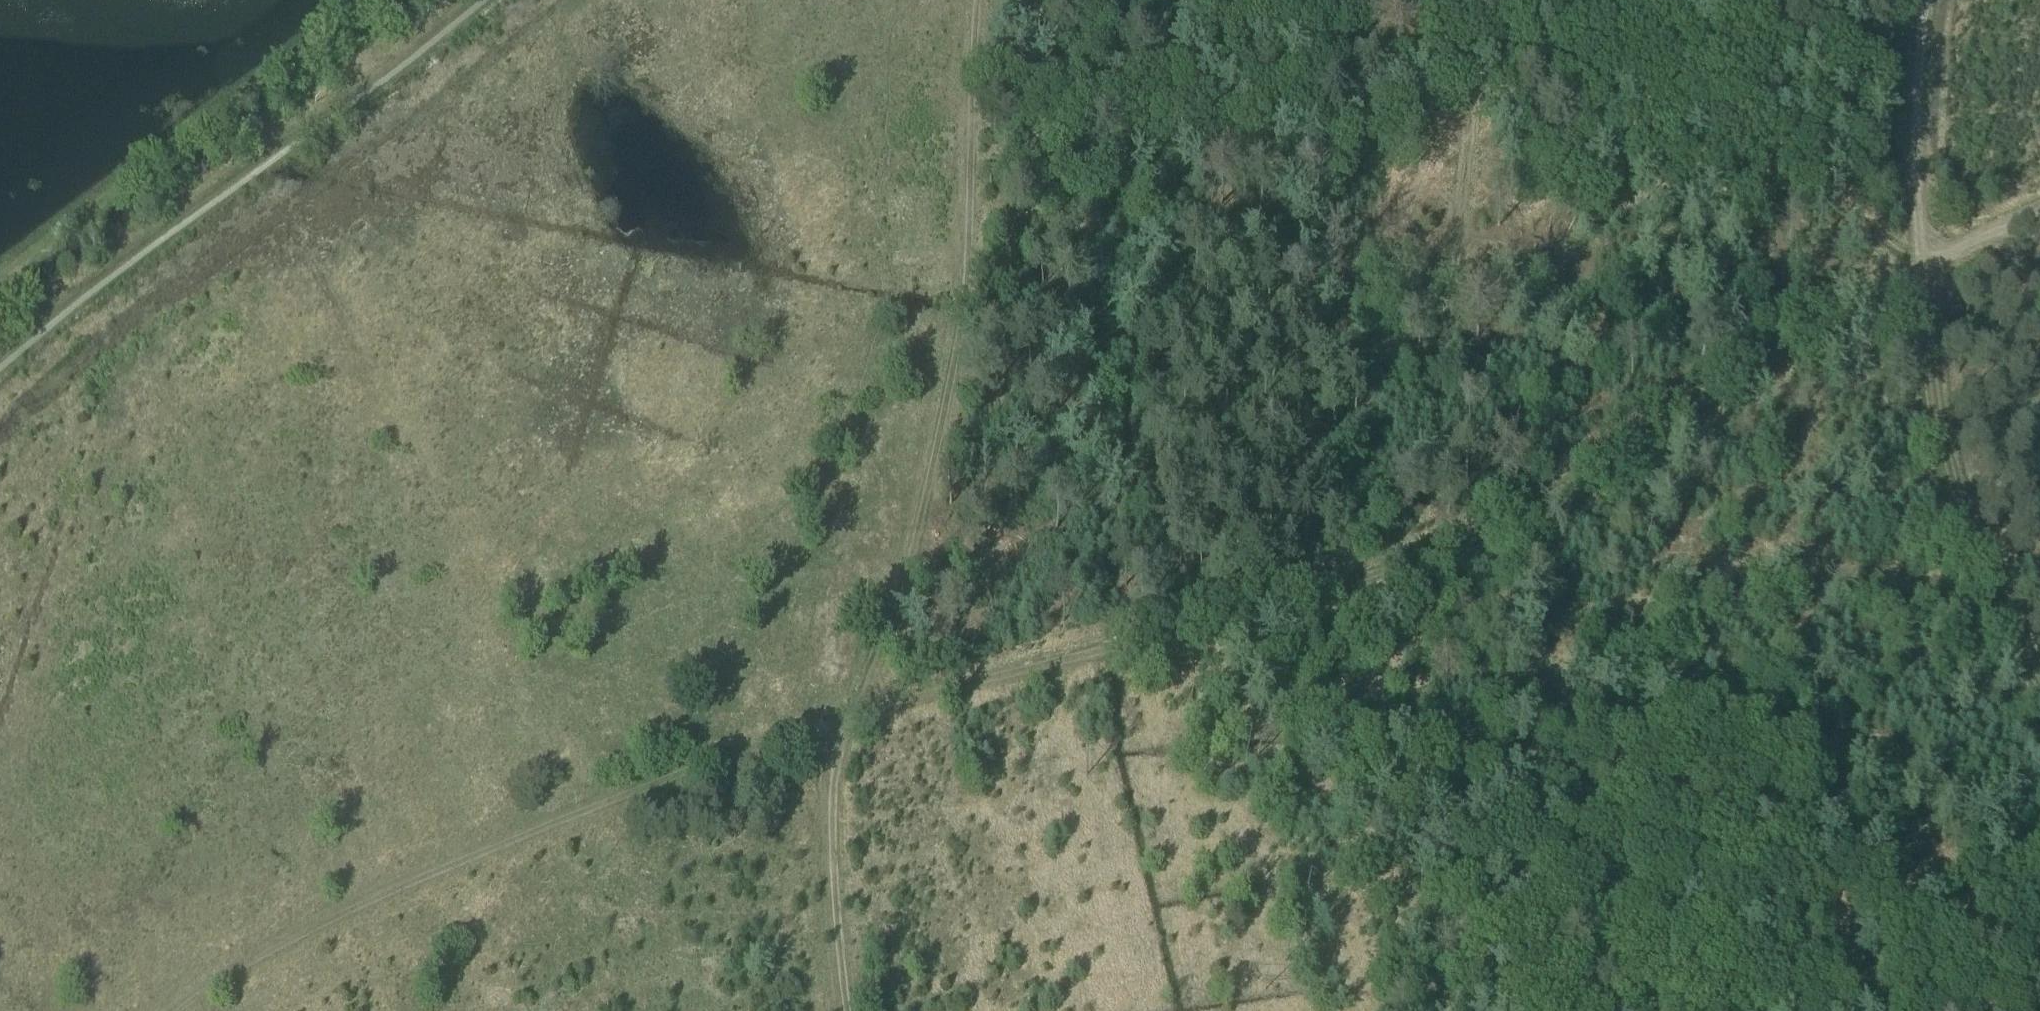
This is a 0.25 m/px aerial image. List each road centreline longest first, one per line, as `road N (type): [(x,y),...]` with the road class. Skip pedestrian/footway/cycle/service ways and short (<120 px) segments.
road 1 (track): [(1926,0),(1918,193),(1924,262),(1826,310),(1437,555),(1269,593),(861,714),(439,879),(193,1010)]
road 2 (track): [(978,0),(966,274),(929,473),(861,714),(838,763),(835,858),(848,1010)]
road 3 (track): [(462,0),(0,355)]
road 4 (track): [(1458,0),(1484,27),(1543,41),(1631,83),(1673,90),(1752,155),(1924,262)]
road 5 (track): [(2039,213),(1924,262)]

